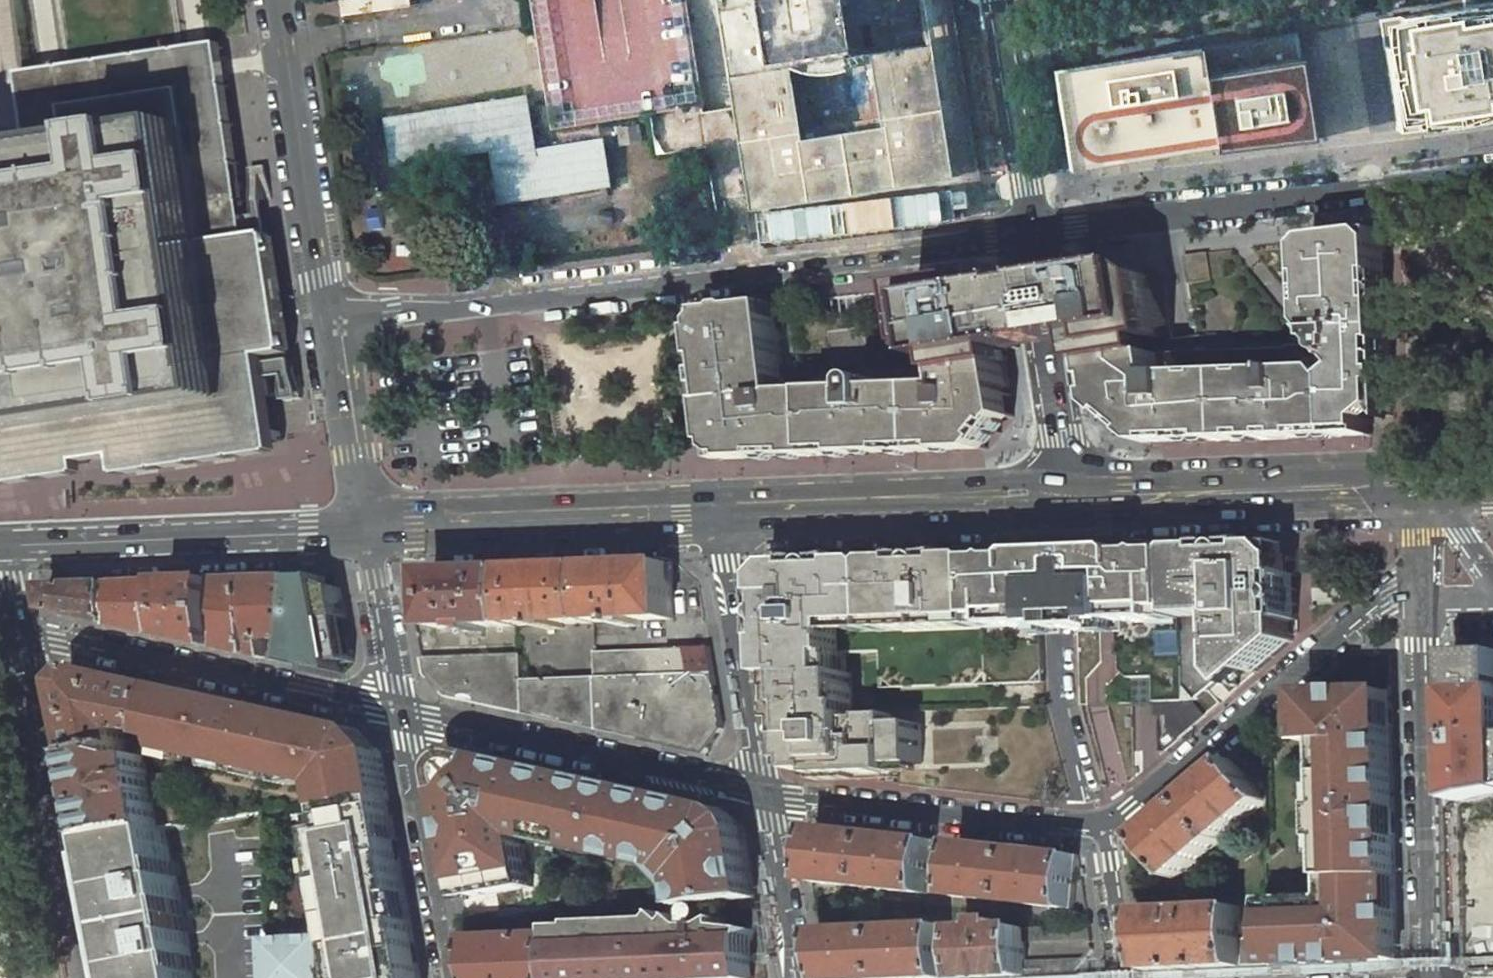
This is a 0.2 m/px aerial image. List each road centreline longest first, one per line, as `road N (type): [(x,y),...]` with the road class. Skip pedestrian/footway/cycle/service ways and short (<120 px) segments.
road 1 (residential): [(335,321),(1035,230)]
road 2 (residential): [(1035,230),(1492,173)]
road 3 (residential): [(1420,599),(1390,599),(1101,827)]
road 4 (residential): [(402,713),(28,627)]
road 5 (residential): [(1420,599),(1431,977)]
road 6 (residential): [(766,793),(402,713)]
road 7 (residential): [(96,977),(28,627)]
road 8 (tertiary): [(718,510),(1074,496)]
road 9 (tertiary): [(363,526),(718,510)]
road 10 (tertiary): [(10,545),(363,526)]
road 11 (tertiary): [(1074,496),(1418,487)]
road 12 (residential): [(1074,496),(1058,551),(1063,707),(1101,827)]
road 13 (residential): [(1101,827),(766,793)]
road 14 (residential): [(283,0),(335,321)]
road 15 (residential): [(718,510),(766,793)]
road 16 (residential): [(1074,496),(1035,230)]
road 17 (residential): [(402,713),(450,977)]
road 18 (residential): [(1035,230),(996,0)]
road 19 (residential): [(335,321),(363,526)]
road 20 (residential): [(402,713),(363,526)]
road 21 (residential): [(798,977),(766,793)]
road 22 (residential): [(1101,827),(1125,977)]

